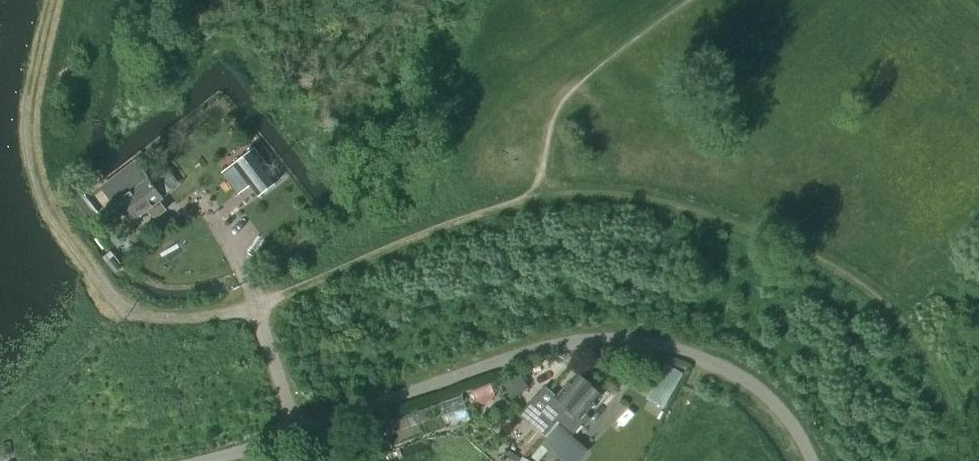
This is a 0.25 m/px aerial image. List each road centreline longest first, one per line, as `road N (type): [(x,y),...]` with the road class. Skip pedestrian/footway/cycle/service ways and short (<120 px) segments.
road 1 (unclassified): [(813,460),(785,415),(745,379),(676,348),(611,338),(526,352),(199,460)]
road 2 (track): [(258,308),(202,316),(129,311),(91,269)]

